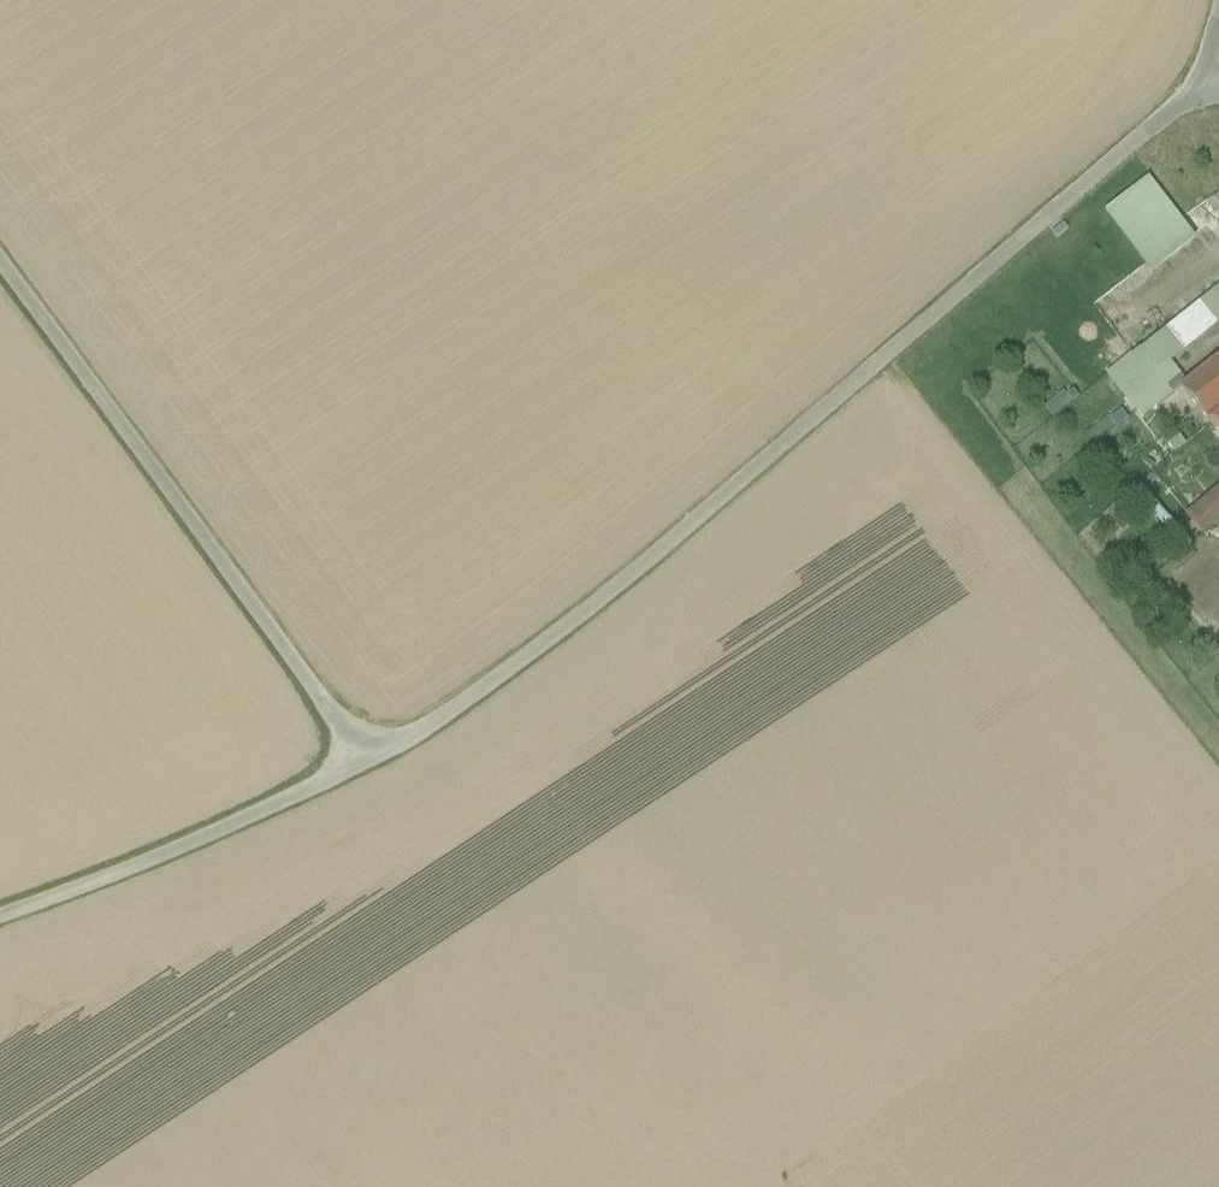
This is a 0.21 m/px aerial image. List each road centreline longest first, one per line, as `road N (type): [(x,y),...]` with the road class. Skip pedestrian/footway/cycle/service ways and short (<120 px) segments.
road 1 (unclassified): [(372,760),(440,721),(616,592),(1181,100),(1209,86)]
road 2 (unclassified): [(372,760),(0,255)]
road 3 (unclassified): [(0,927),(120,882),(372,760)]

